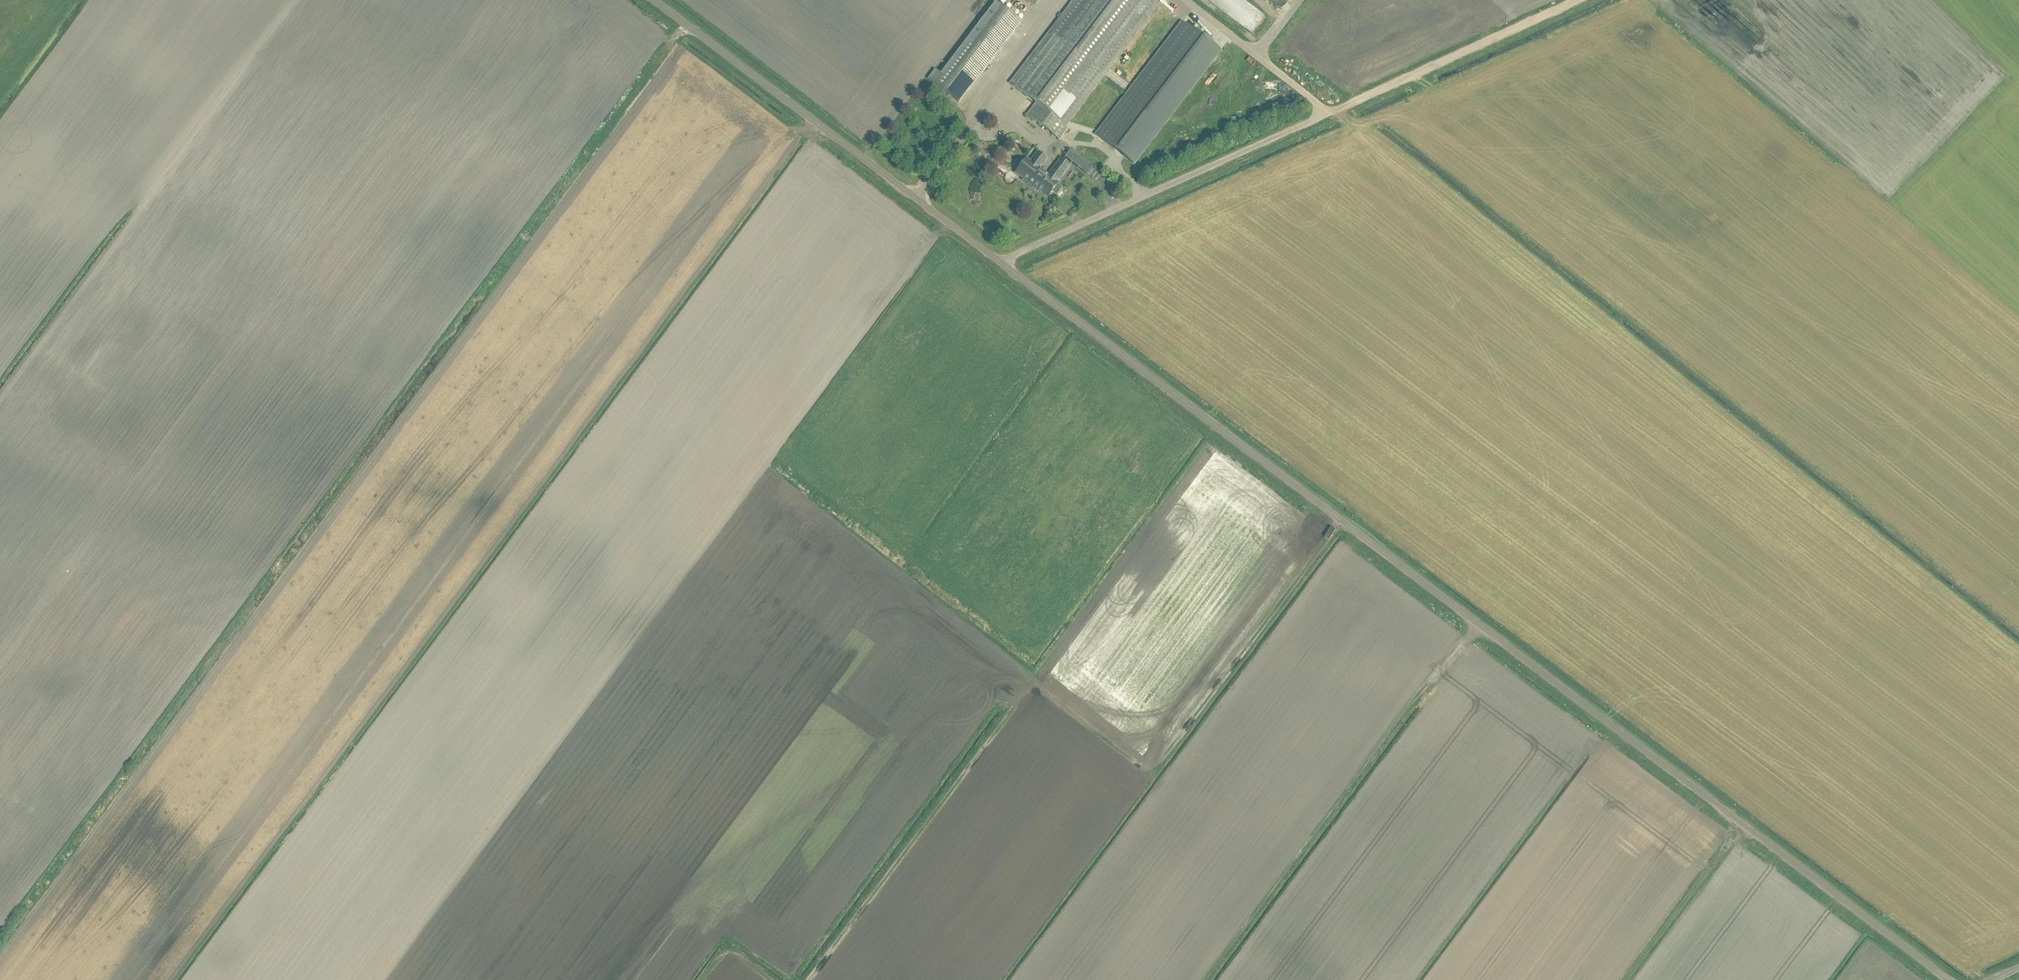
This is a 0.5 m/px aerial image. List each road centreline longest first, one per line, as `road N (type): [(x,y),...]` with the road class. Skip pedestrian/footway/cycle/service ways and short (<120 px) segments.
road 1 (unclassified): [(1949,979),(1002,264)]
road 2 (unclassified): [(1002,264),(1328,114),(1180,0)]
road 3 (track): [(1475,620),(1204,979)]
road 4 (unclassified): [(1002,264),(653,0)]
road 5 (track): [(1328,114),(1578,0)]

